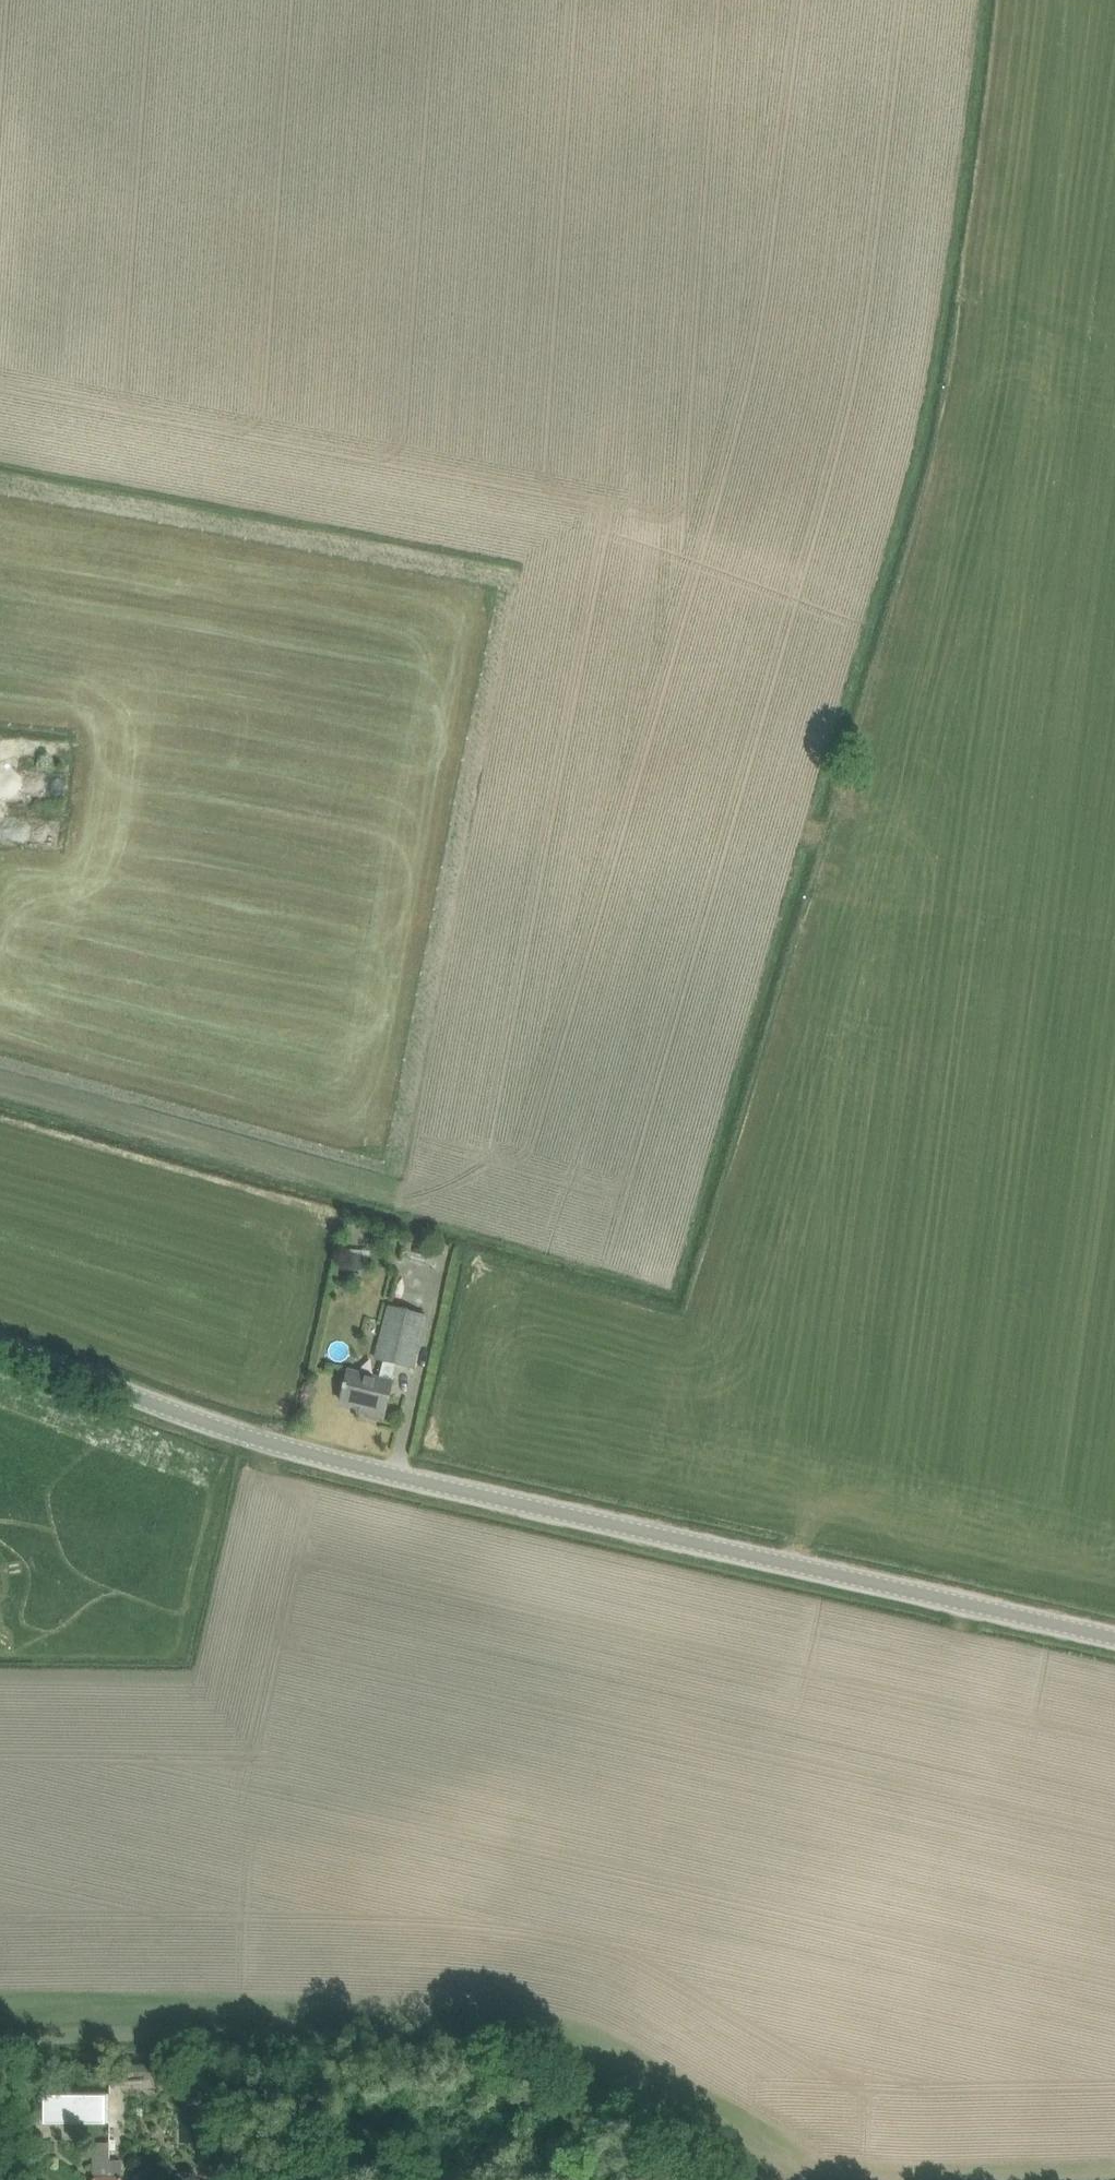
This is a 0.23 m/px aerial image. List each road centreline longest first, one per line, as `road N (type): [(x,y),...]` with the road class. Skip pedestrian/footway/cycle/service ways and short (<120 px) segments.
road 1 (unclassified): [(1114,1645),(344,1475),(190,1426),(0,1347)]

